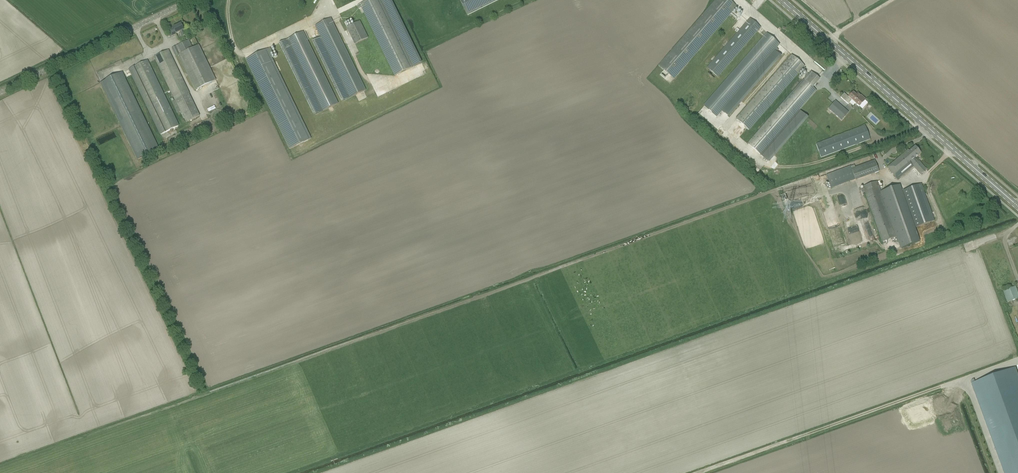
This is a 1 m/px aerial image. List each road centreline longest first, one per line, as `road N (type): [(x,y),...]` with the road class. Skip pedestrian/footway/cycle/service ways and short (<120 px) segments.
road 1 (track): [(816,177),(183,402)]
road 2 (primary): [(1017,207),(781,0)]
road 3 (track): [(964,379),(702,472)]
road 4 (unclassified): [(0,92),(190,0)]

